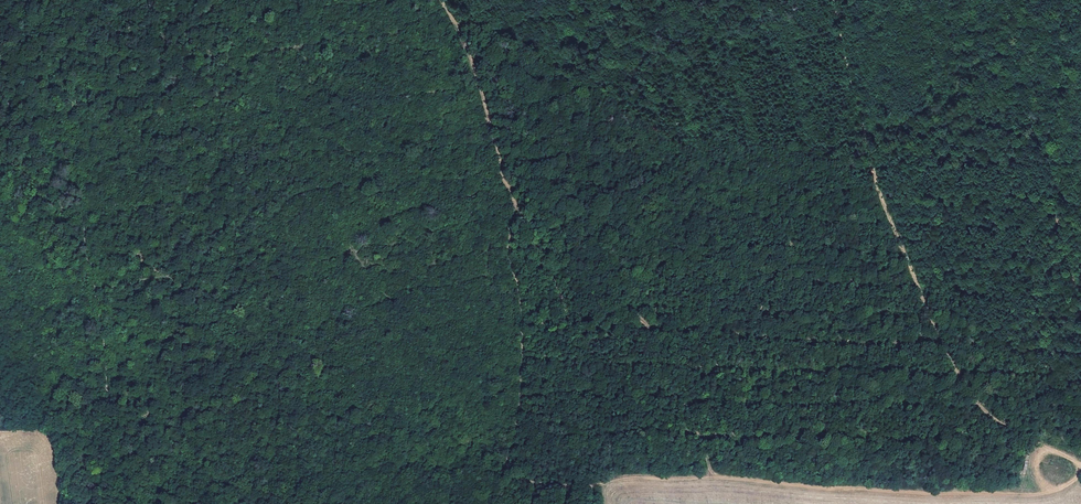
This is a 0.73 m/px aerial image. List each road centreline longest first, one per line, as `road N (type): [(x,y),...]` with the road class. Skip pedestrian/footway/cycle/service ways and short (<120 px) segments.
road 1 (track): [(434,0),(466,51),(517,207),(571,315),(592,333),(619,332),(641,312),(668,256),(871,162),(949,358),(980,403),(1080,472)]
road 2 (track): [(1080,473),(1055,490),(1024,494),(719,477),(512,483),(505,503)]
road 3 (track): [(118,503),(90,255),(0,91)]
road 4 (track): [(269,503),(279,457),(241,418),(206,291),(136,255),(90,255)]
road 5 (track): [(1061,0),(1063,83),(1052,148),(1080,308)]
road 6 (track): [(84,253),(76,103),(58,22),(64,0)]
road 7 (track): [(641,312),(719,477)]
road 8 (track): [(871,162),(832,0)]

